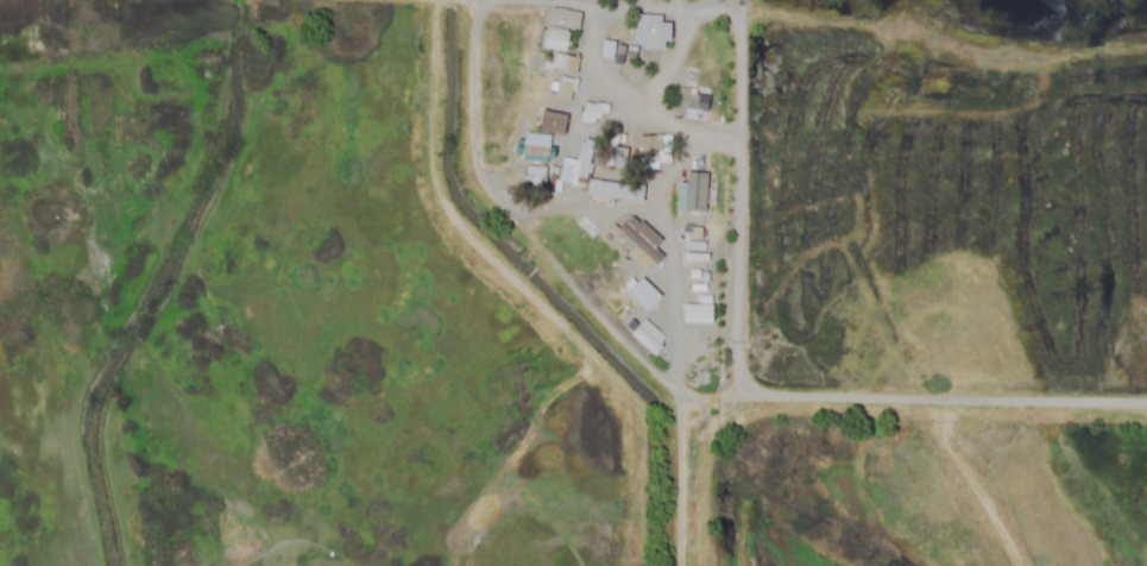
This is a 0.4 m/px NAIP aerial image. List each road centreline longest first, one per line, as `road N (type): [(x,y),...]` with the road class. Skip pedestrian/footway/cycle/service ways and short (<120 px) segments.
road 1 (residential): [(1146,411),(790,405),(752,389)]

